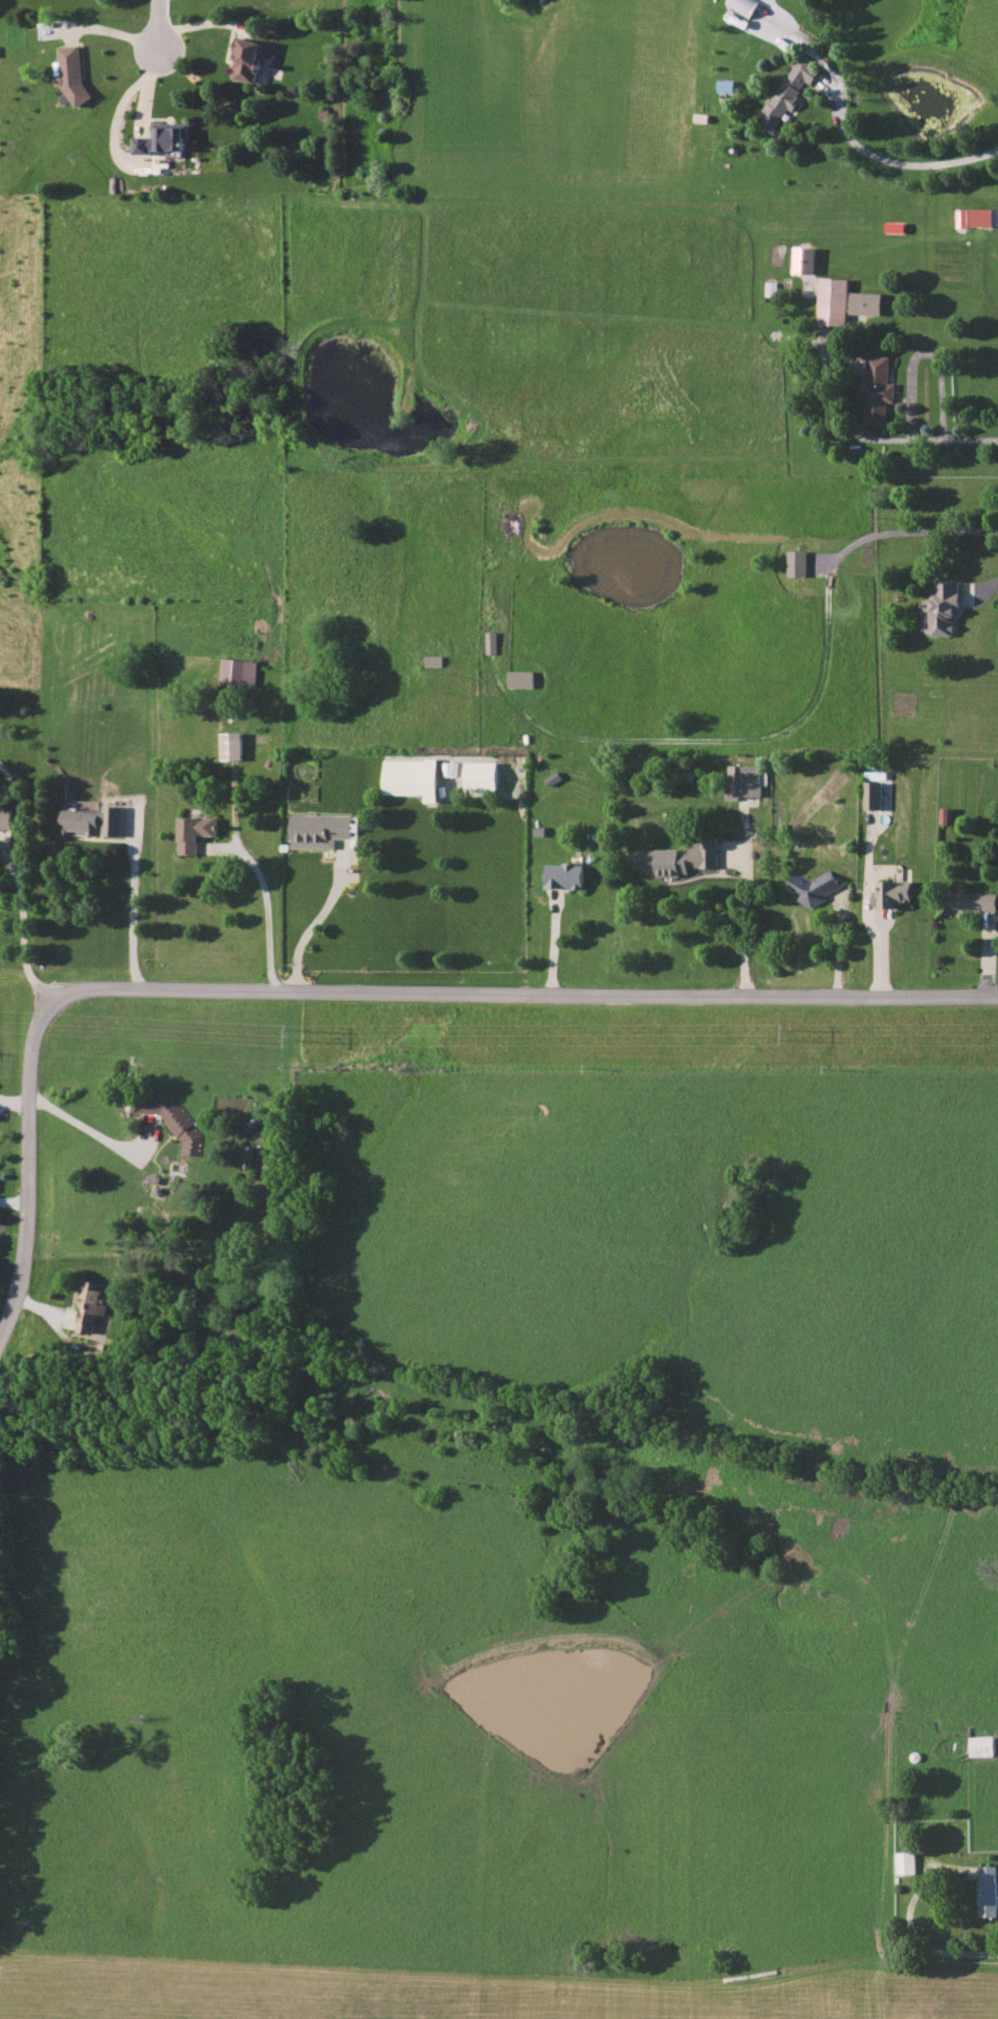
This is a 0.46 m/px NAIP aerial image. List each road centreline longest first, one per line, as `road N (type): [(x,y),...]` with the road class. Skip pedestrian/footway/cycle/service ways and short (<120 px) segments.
road 1 (residential): [(997,997),(74,990),(48,1008),(34,1046),(32,1255),(0,1352)]

